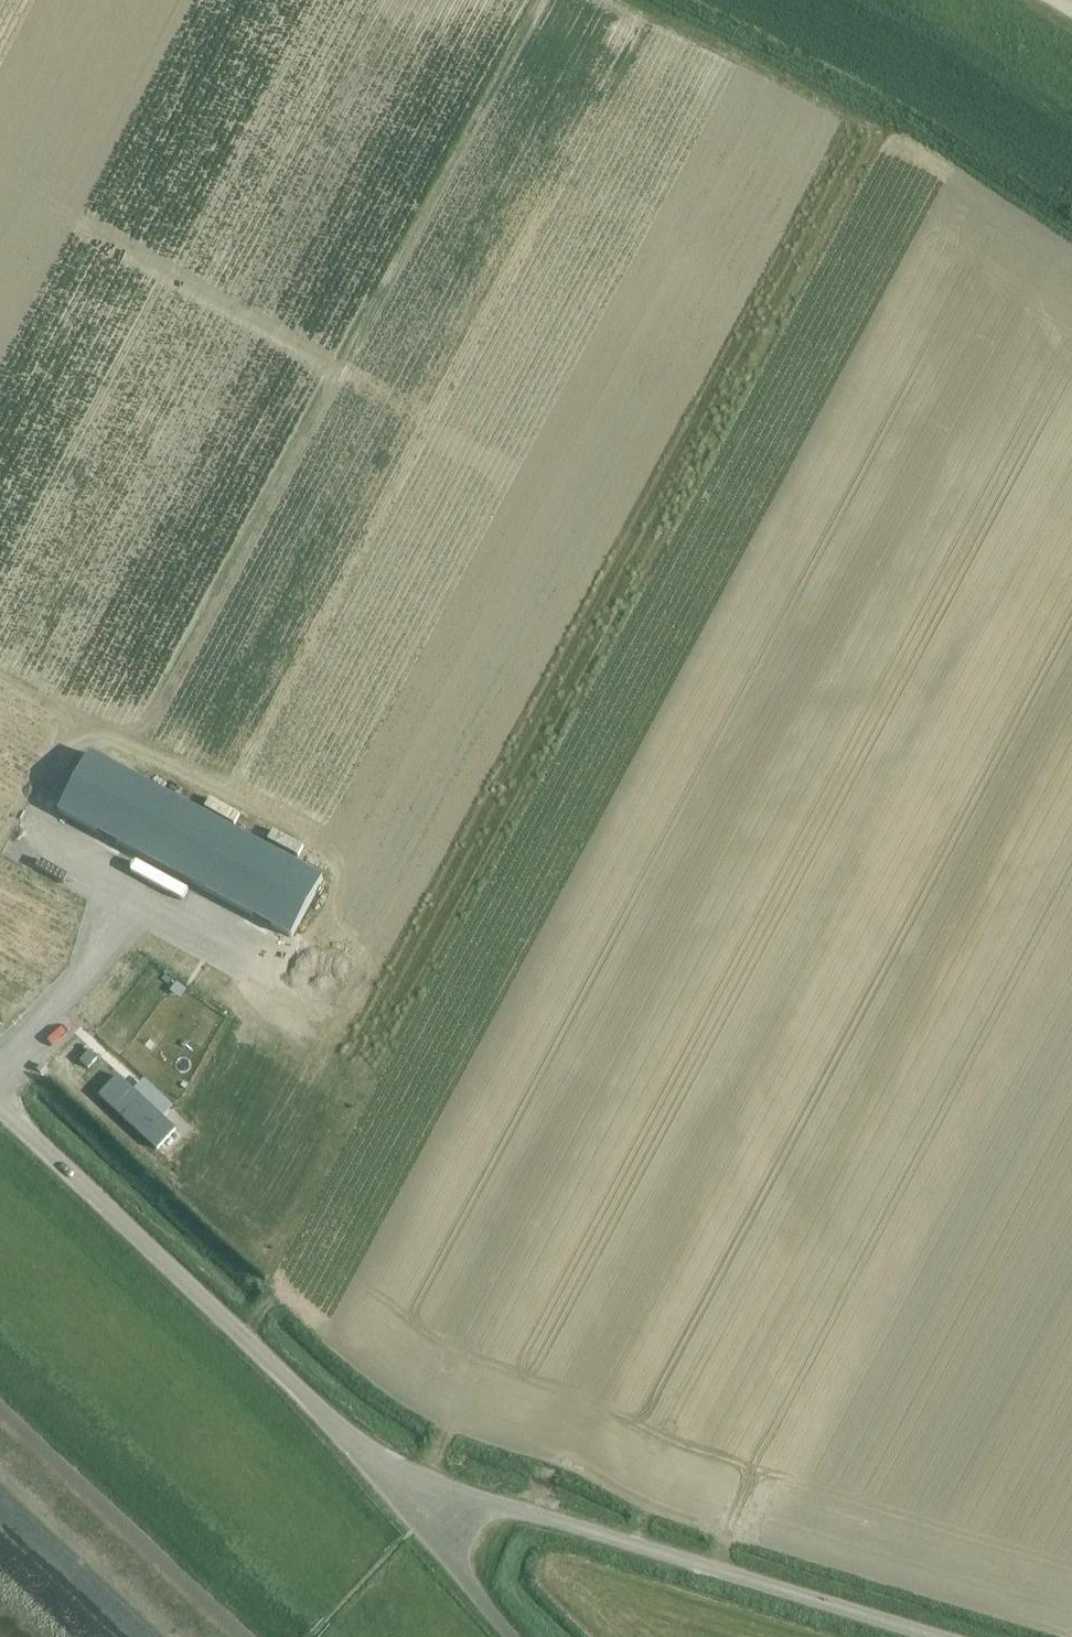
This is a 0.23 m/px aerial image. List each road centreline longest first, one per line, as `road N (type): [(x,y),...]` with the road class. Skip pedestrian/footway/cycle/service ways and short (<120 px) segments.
road 1 (unclassified): [(419,1520),(248,1341),(0,1112)]
road 2 (unclassified): [(917,1636),(497,1510),(419,1520)]
road 3 (unclassified): [(519,1636),(419,1520)]

